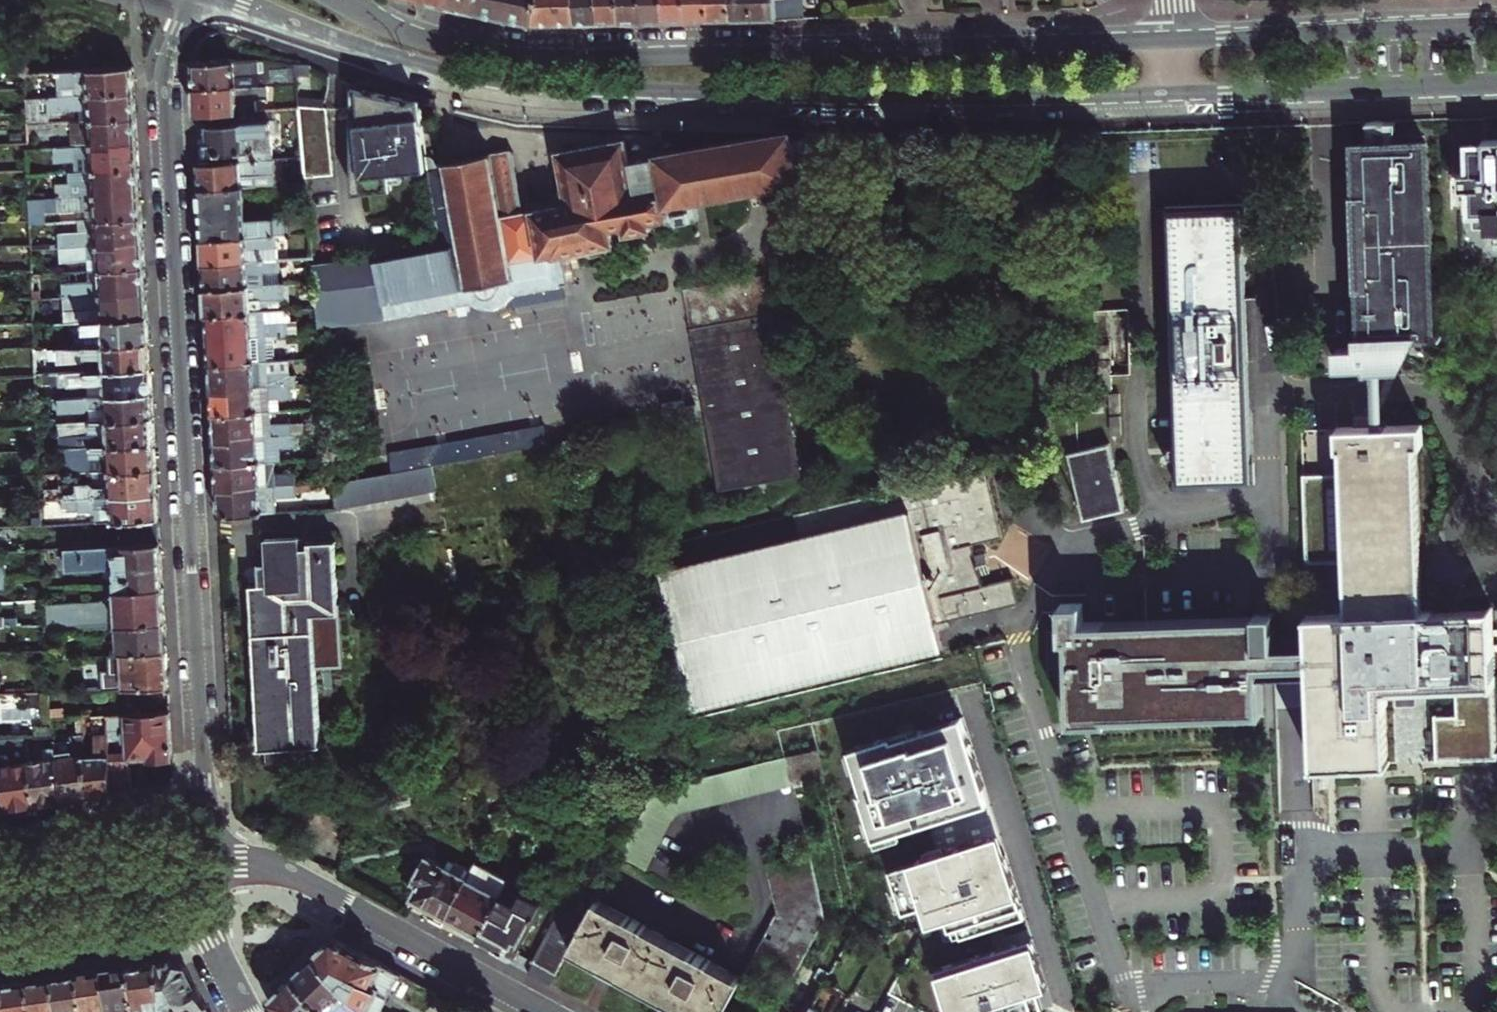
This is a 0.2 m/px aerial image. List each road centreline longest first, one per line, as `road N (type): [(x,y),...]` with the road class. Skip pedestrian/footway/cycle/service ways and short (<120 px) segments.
road 1 (secondary): [(235,0),(387,54),(498,82),(800,96),(1178,94)]
road 2 (secondary): [(1177,41),(625,58),(492,54),(423,41),(344,0)]
road 3 (residential): [(204,815),(164,76),(191,0)]
road 4 (residential): [(534,1011),(205,837)]
road 5 (secondary): [(1496,25),(1177,41)]
road 6 (secondary): [(1178,94),(1496,84)]
road 7 (residential): [(0,959),(212,930)]
road 8 (residential): [(204,815),(0,844)]

